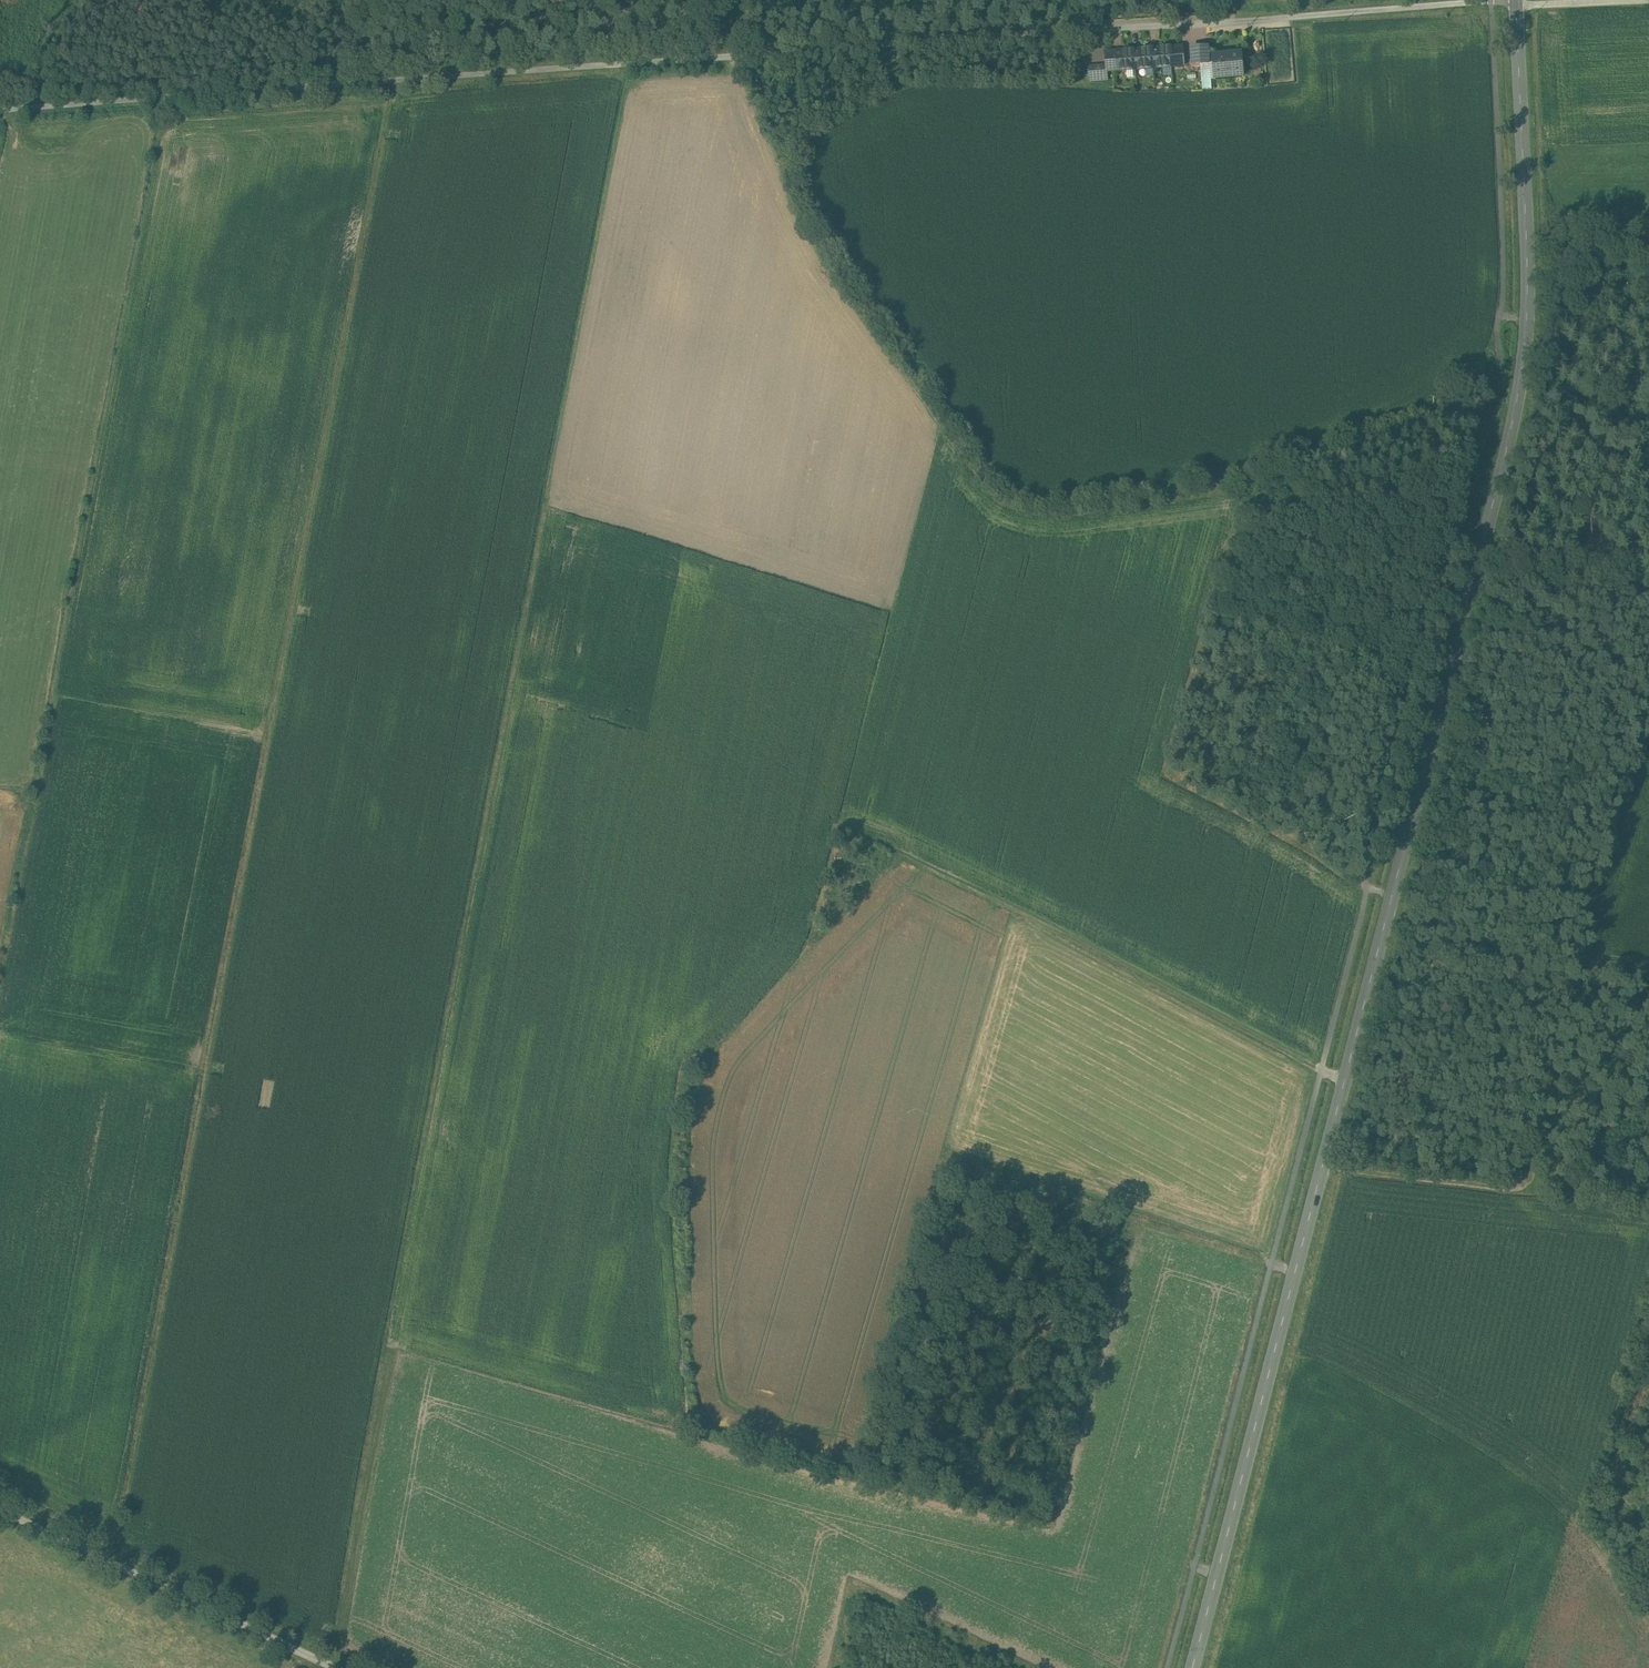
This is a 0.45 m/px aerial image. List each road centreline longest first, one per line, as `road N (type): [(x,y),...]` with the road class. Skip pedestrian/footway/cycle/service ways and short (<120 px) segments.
road 1 (secondary): [(1192,1667),(1523,383),(1515,2)]
road 2 (unclassified): [(1515,2),(0,110)]
road 3 (track): [(1392,896),(1166,773),(1252,481)]
road 4 (track): [(340,1667),(0,1508)]
road 5 (track): [(1323,1164),(1524,1189),(1602,1183),(1648,1195)]
road 6 (track): [(324,1661),(385,1346)]
road 7 (track): [(1524,1189),(1572,972)]

